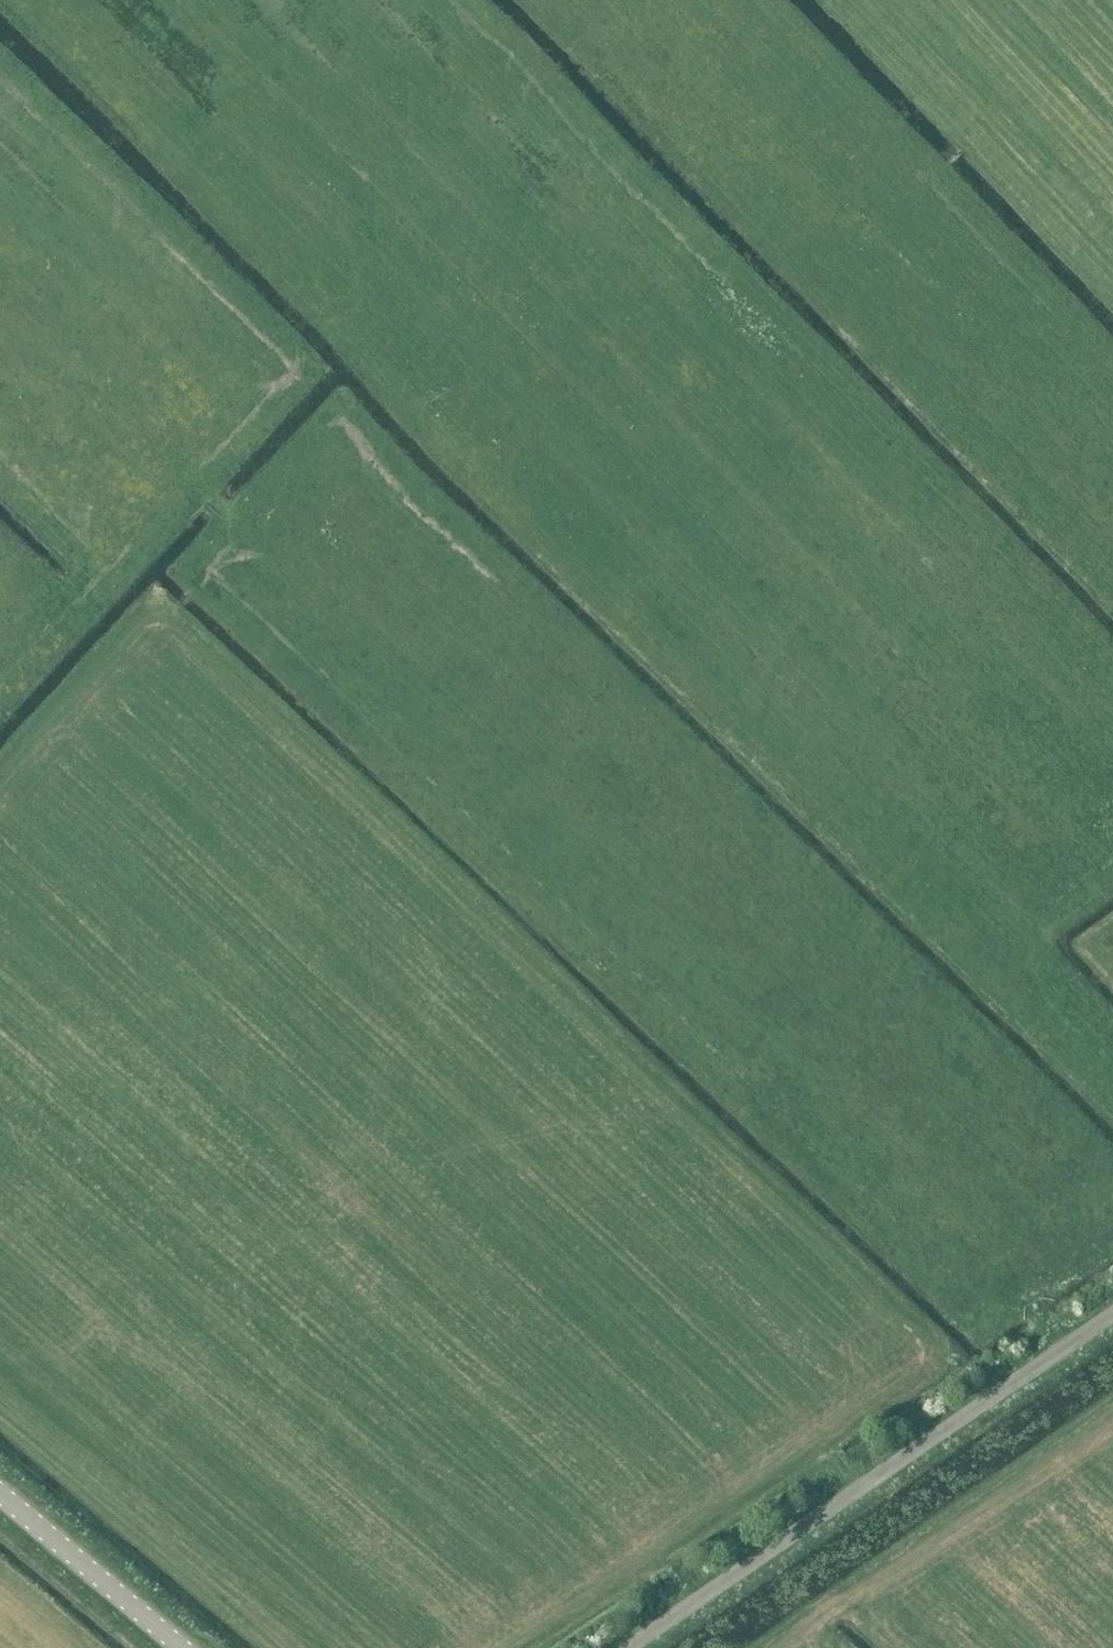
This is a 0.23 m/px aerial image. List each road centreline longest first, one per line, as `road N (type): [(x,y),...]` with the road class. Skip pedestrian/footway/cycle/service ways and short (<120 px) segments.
road 1 (unclassified): [(634,1647),(1112,1322)]
road 2 (tertiary): [(185,1647),(0,1492)]

